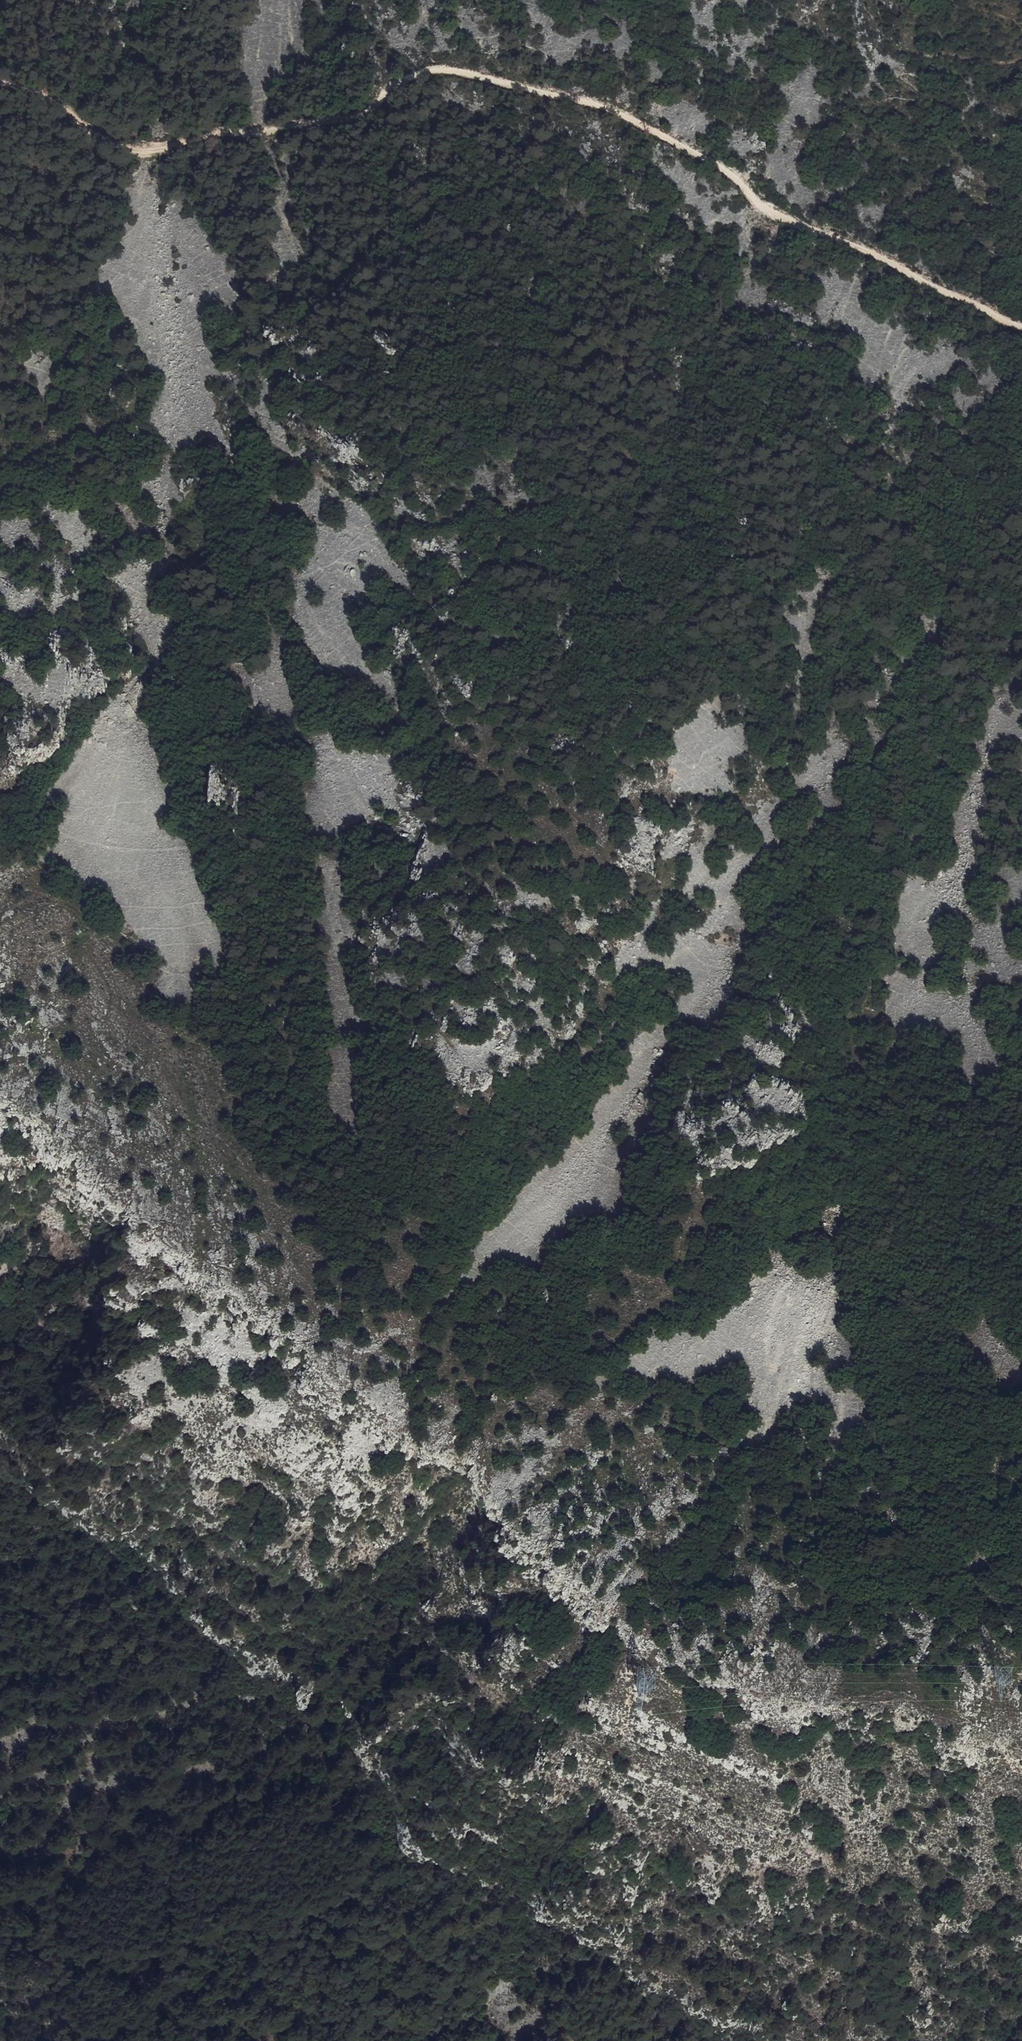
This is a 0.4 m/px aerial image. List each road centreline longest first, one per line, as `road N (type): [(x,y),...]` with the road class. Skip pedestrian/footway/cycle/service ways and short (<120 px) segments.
road 1 (track): [(0,82),(62,108),(124,148),(151,150),(354,116),(418,75),(442,72),(603,106),(722,167),(769,213),(1021,324)]

